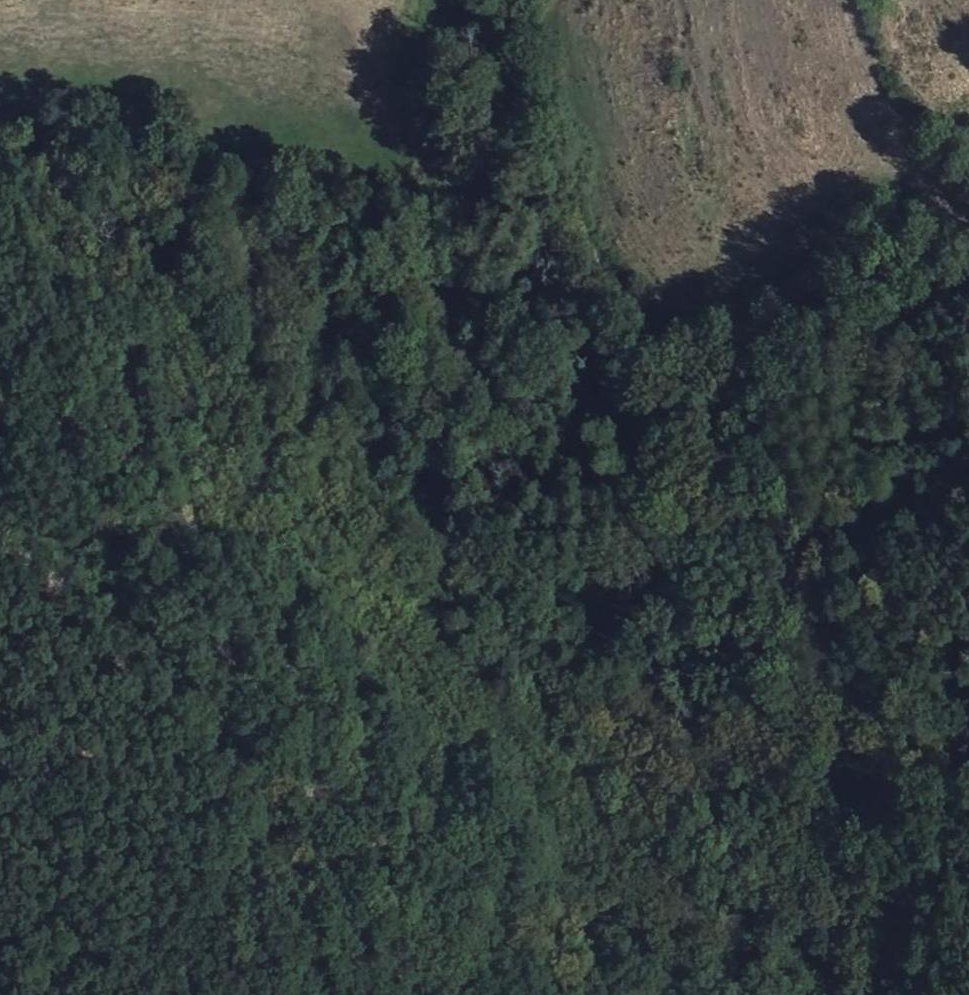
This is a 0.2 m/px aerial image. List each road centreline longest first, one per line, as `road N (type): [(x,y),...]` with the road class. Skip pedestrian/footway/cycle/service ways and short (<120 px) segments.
road 1 (track): [(0,548),(66,579),(263,822),(313,994)]

